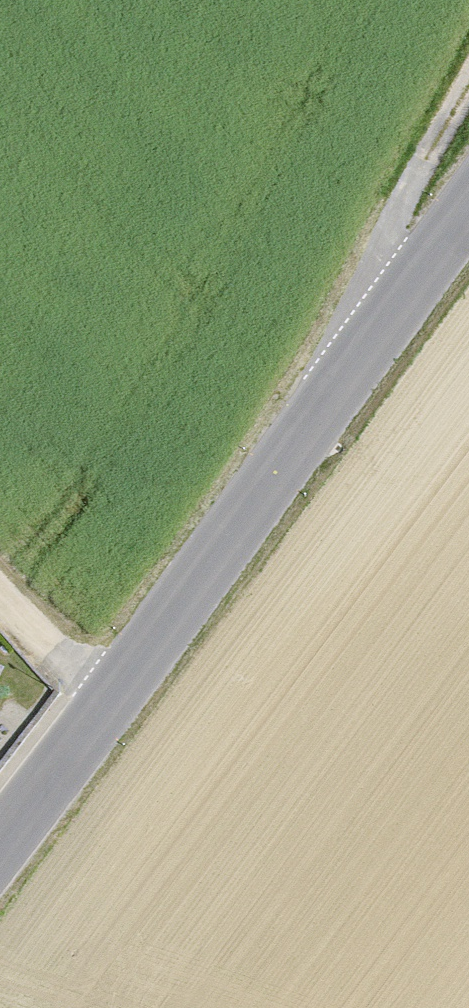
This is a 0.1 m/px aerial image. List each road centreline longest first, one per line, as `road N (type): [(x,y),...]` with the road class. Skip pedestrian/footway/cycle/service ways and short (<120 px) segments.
road 1 (tertiary): [(0,837),(468,205)]
road 2 (track): [(312,411),(396,206),(468,81)]
road 3 (track): [(105,705),(0,584)]

